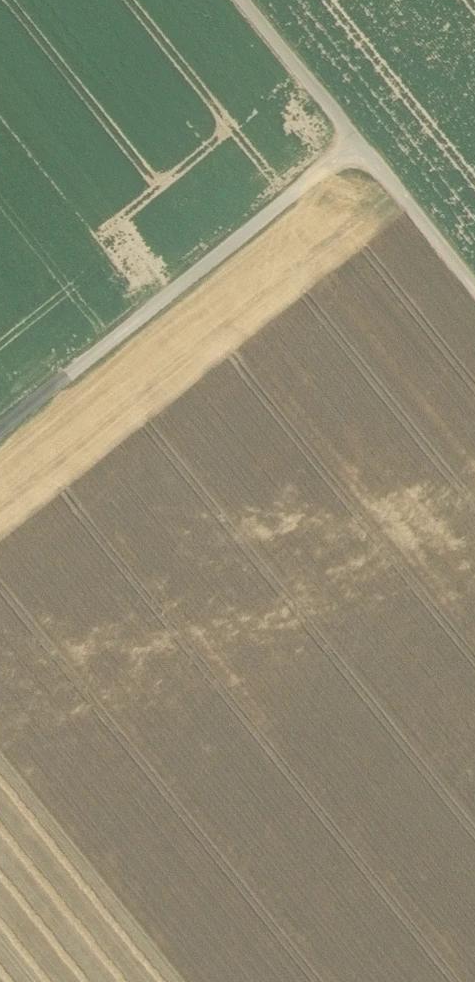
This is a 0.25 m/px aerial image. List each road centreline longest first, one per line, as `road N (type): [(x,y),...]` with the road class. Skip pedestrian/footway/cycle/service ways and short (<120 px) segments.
road 1 (track): [(358,146),(0,432)]
road 2 (track): [(240,0),(474,292)]

